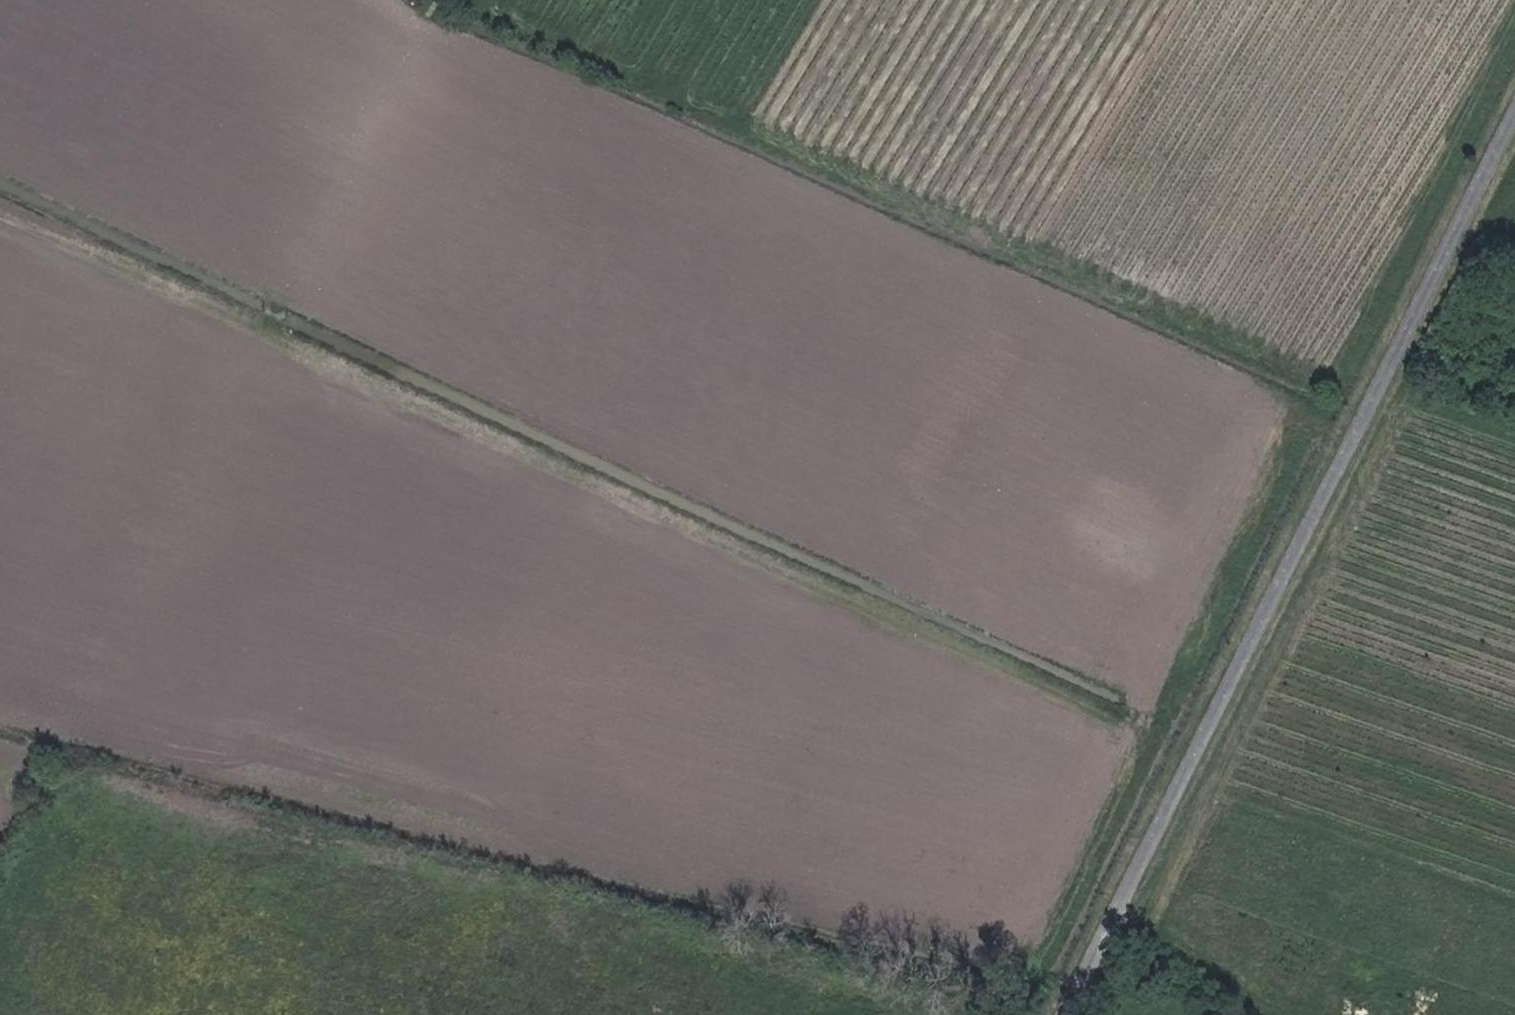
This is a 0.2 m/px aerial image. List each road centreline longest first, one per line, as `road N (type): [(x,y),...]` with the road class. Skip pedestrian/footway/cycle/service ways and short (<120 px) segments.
road 1 (unclassified): [(1514,120),(1069,1014)]

